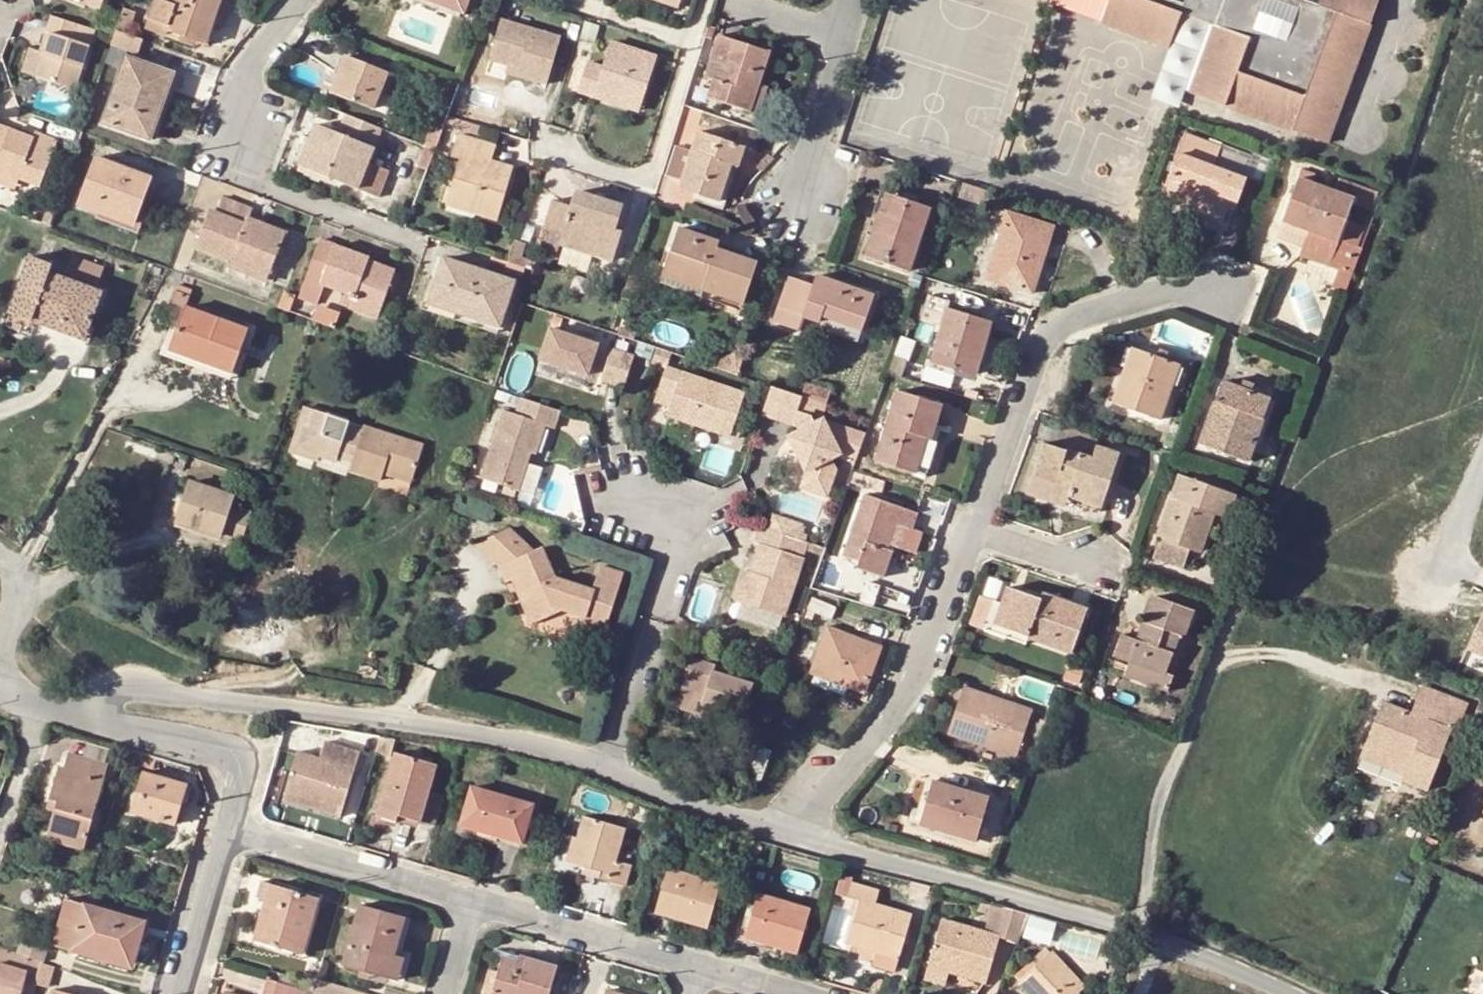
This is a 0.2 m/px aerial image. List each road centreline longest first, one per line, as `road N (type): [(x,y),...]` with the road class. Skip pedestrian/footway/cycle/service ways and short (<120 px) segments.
road 1 (residential): [(49,711),(111,690),(144,688),(404,722),(539,747),(603,771)]
road 2 (residential): [(800,836),(1158,940),(1285,993)]
road 3 (track): [(1158,940),(1142,896),(1165,782),(1270,524)]
road 4 (residential): [(971,531),(1043,345),(1077,319),(1180,291),(1230,307)]
road 5 (residential): [(301,0),(245,72),(228,127),(232,152),(247,175),(397,236)]
road 6 (residential): [(800,836),(899,708),(971,531)]
road 7 (residential): [(603,771),(671,561),(693,534),(678,513),(615,493)]
road 8 (residential): [(49,711),(211,748),(236,763),(241,786),(228,830)]
road 9 (residential): [(228,830),(472,898)]
road 10 (residential): [(472,898),(699,963)]
road 11 (residential): [(603,771),(800,836)]
road 12 (residential): [(849,42),(815,159),(784,209)]
road 13 (residential): [(228,830),(180,993)]
road 14 (residential): [(971,531),(1101,575)]
road 15 (residential): [(49,711),(0,837)]
road 16 (residential): [(849,42),(724,3)]

